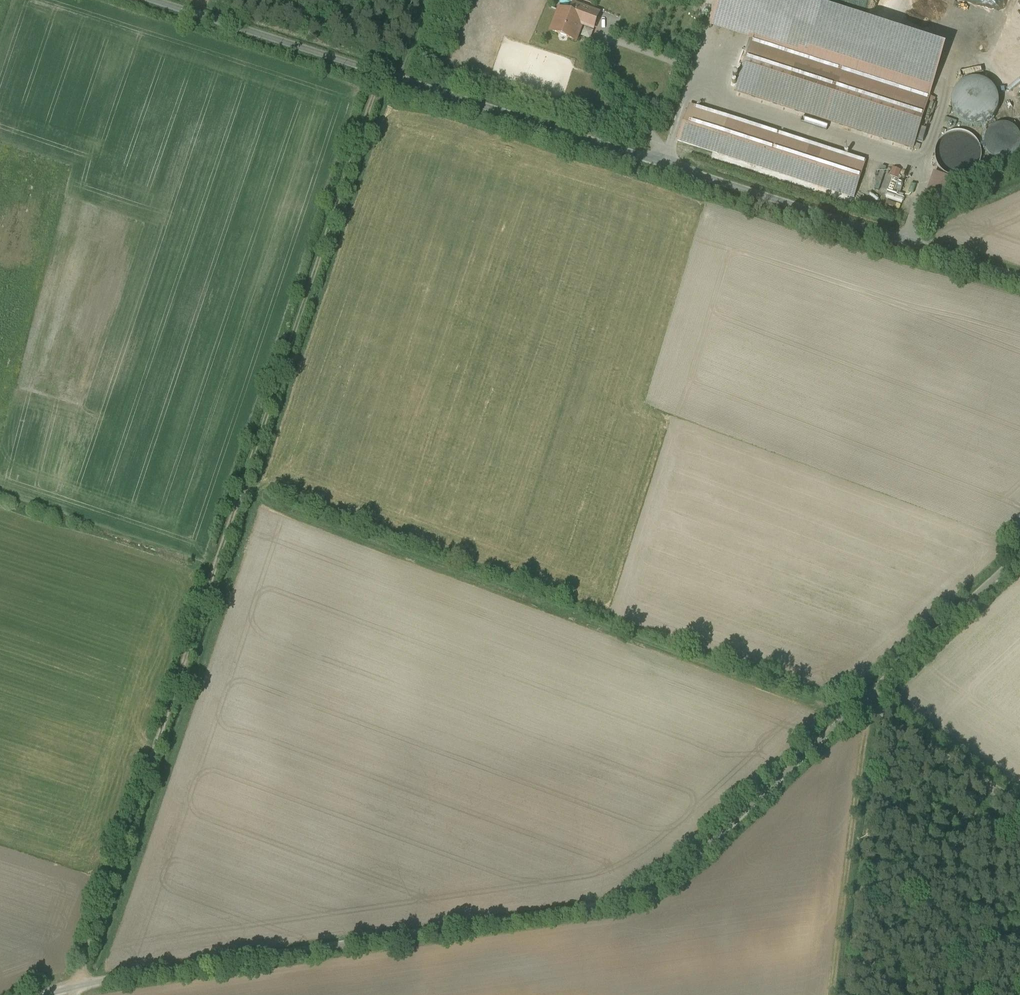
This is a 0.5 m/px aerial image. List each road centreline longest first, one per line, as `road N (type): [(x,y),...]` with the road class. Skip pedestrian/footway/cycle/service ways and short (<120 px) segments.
road 1 (track): [(382,69),(79,984)]
road 2 (unclassified): [(164,0),(1019,278)]
road 3 (unclassified): [(79,984),(649,898),(861,700)]
road 4 (unclassified): [(861,700),(1019,554)]
road 5 (unclassified): [(1019,801),(861,700)]

